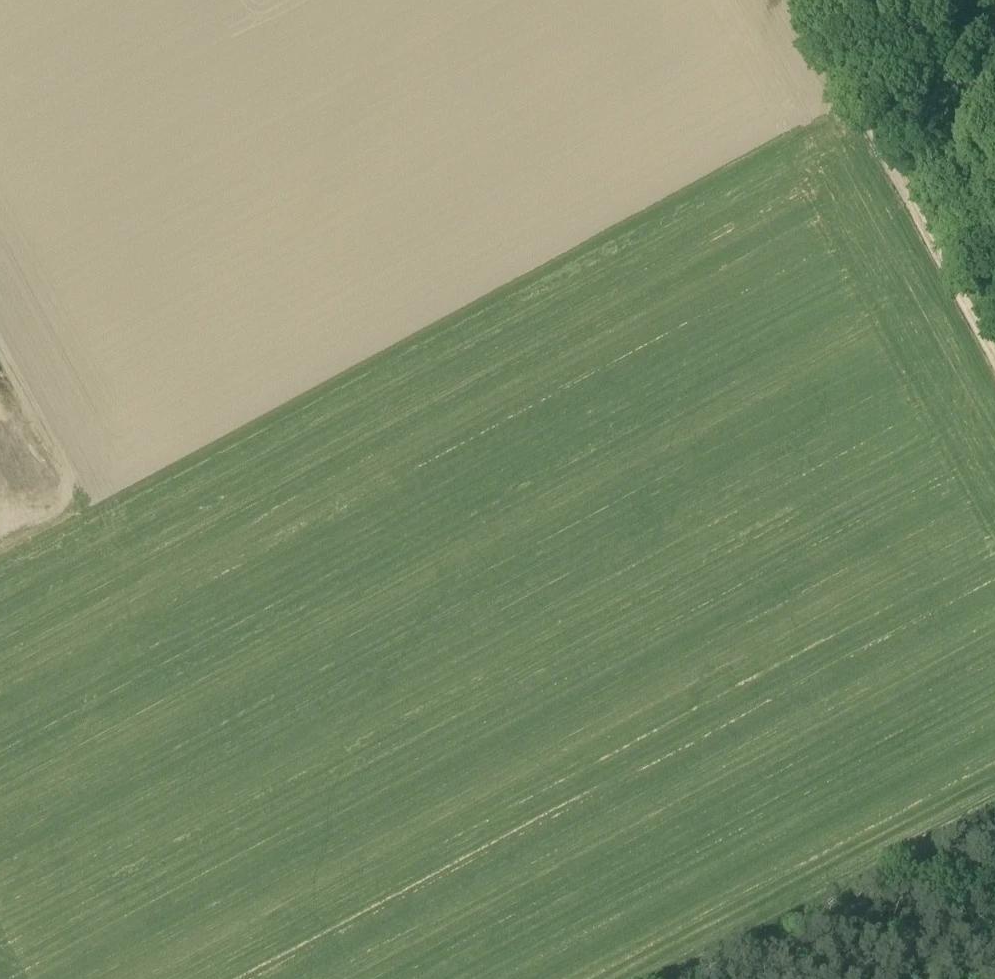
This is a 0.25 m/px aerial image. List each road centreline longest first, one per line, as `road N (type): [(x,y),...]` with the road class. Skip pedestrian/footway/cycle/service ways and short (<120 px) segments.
road 1 (track): [(994,351),(801,0)]
road 2 (track): [(0,354),(82,504)]

